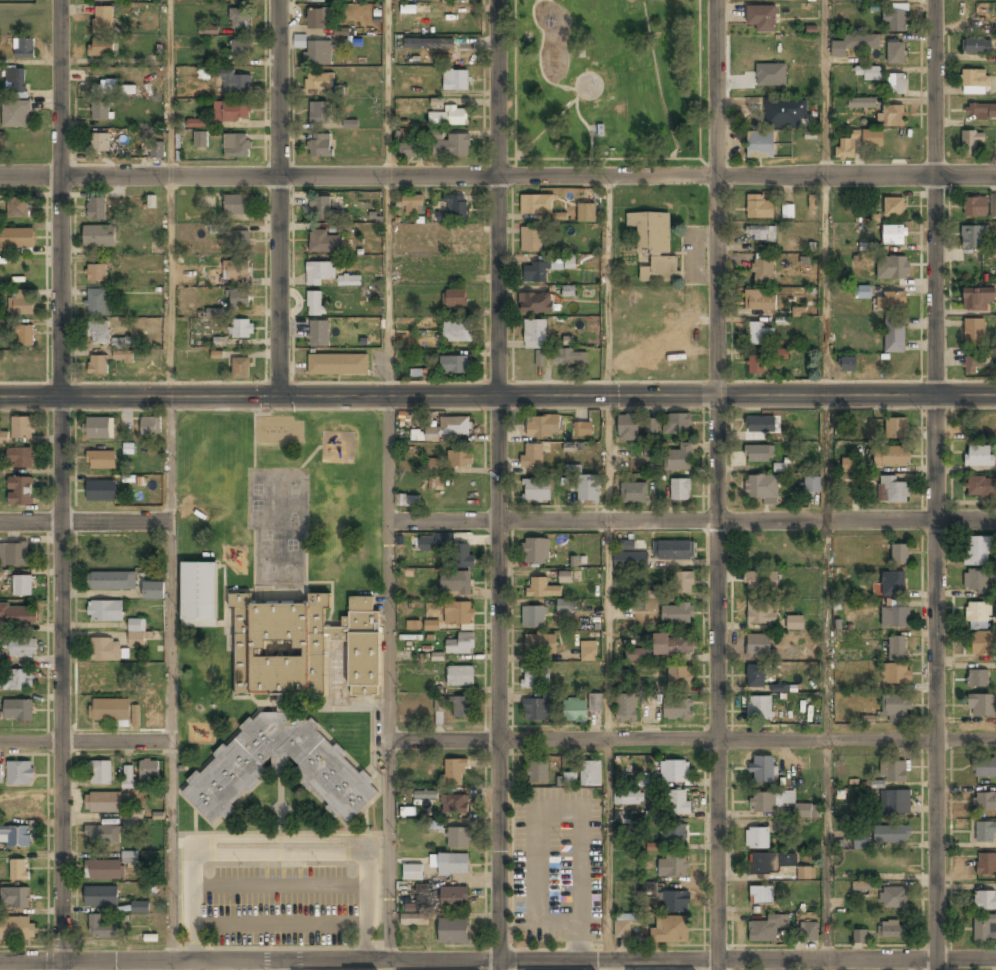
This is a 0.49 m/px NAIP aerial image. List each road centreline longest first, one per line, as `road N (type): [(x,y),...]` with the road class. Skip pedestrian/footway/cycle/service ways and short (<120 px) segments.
road 1 (tertiary): [(0,397),(995,394)]
road 2 (residential): [(934,0),(938,969)]
road 3 (residential): [(496,0),(500,969)]
road 4 (residential): [(716,0),(719,969)]
road 5 (residential): [(60,0),(61,969)]
road 6 (residential): [(995,740),(384,742)]
road 7 (residential): [(995,520),(387,524)]
road 8 (residential): [(995,960),(387,962)]
road 9 (residential): [(496,175),(0,175)]
road 10 (residential): [(277,0),(280,396)]
road 11 (residential): [(387,396),(384,742)]
road 12 (residential): [(171,397),(169,741)]
road 13 (residential): [(282,960),(0,962)]
road 14 (residential): [(995,176),(716,175)]
road 15 (residential): [(169,741),(174,961)]
road 16 (residential): [(384,742),(387,962)]
road 17 (residential): [(716,175),(496,175)]
road 18 (residential): [(170,522),(0,523)]
road 19 (residential): [(169,741),(0,742)]

